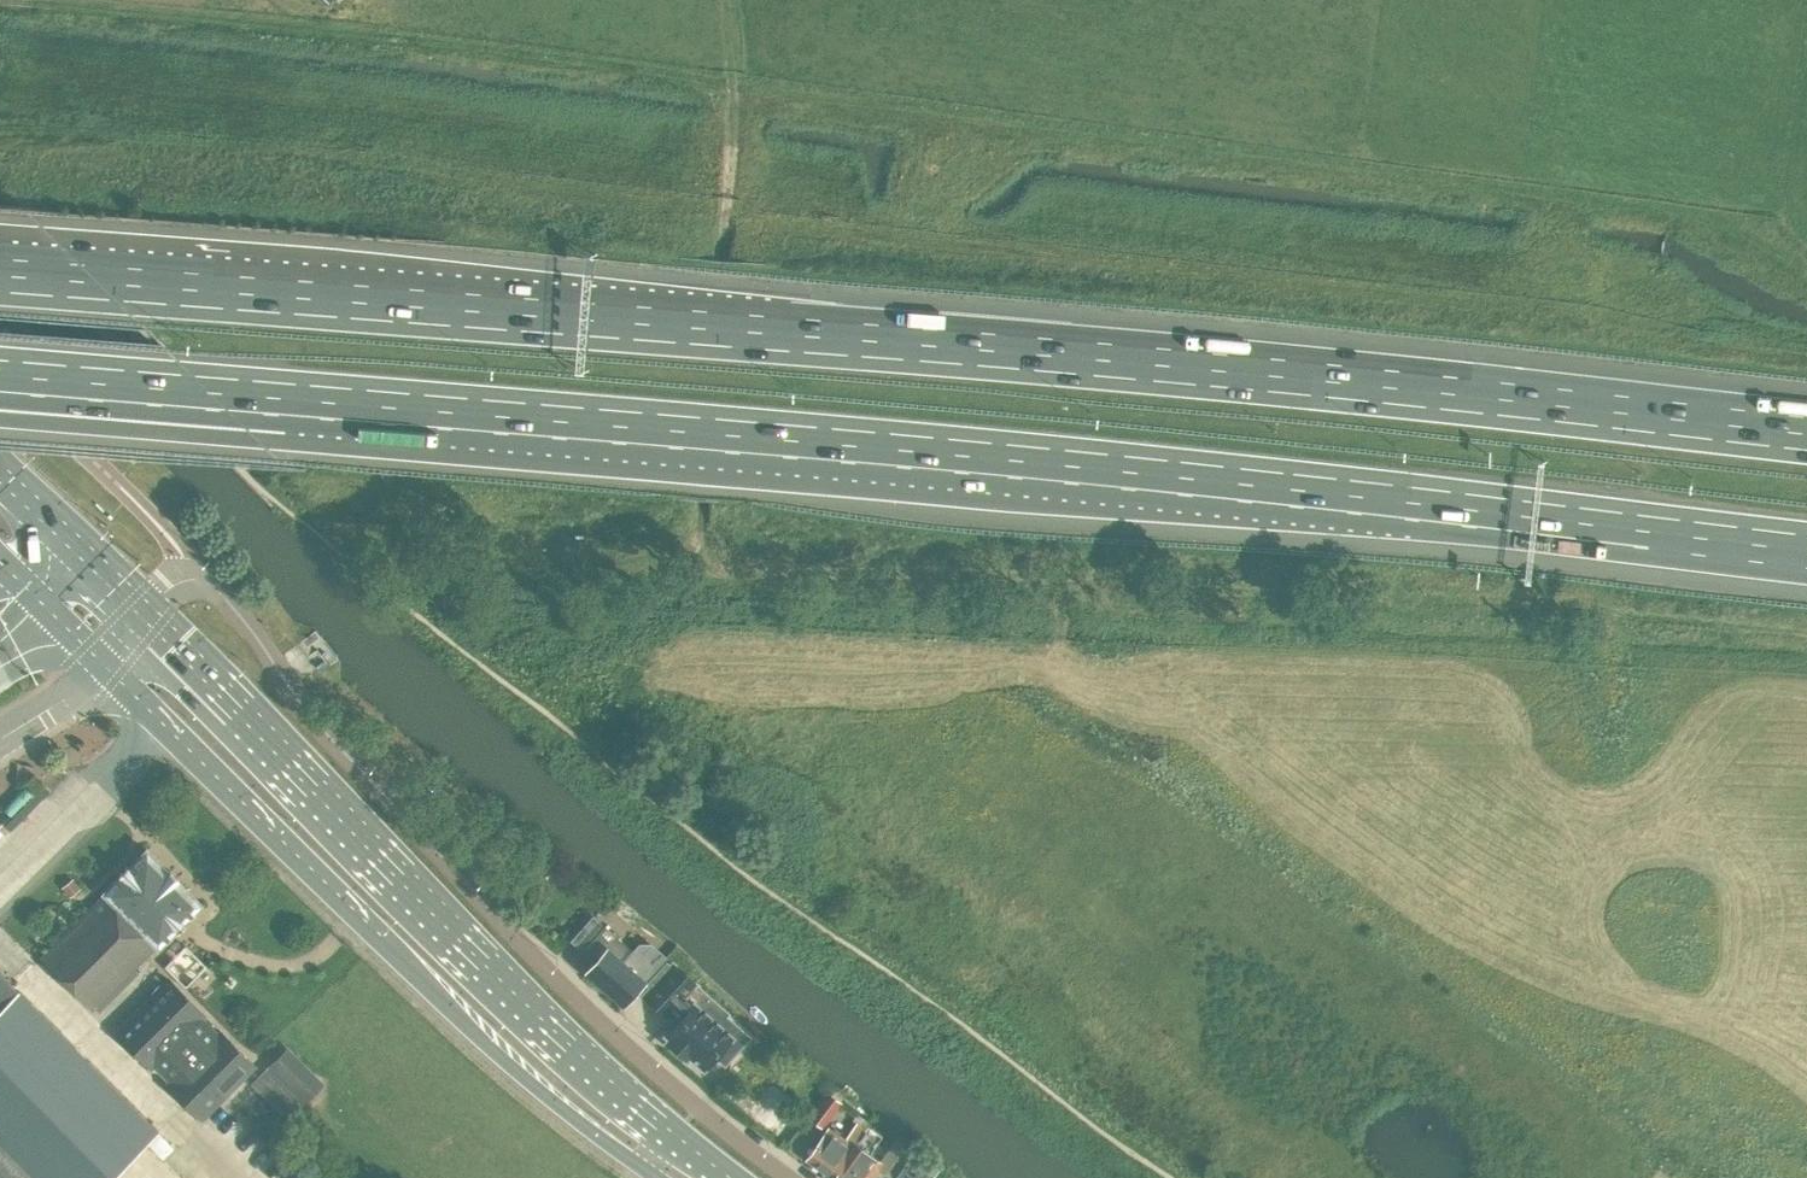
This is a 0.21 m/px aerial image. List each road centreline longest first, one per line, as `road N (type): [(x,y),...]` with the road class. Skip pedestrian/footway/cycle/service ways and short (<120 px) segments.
road 1 (motorway): [(0,375),(1056,465),(1806,551)]
road 2 (motorway): [(1806,433),(806,336),(0,274)]
road 3 (track): [(726,0),(735,98),(702,498),(705,558),(730,572),(1047,583),(1059,597),(1059,645)]
road 4 (unclassified): [(789,1177),(605,1027),(301,704),(247,621),(192,568),(139,619)]
road 5 (primary): [(724,1177),(512,1009),(278,754),(139,619)]
road 6 (primary): [(97,665),(358,915),(455,1021),(656,1177)]
road 7 (unclassified): [(97,665),(0,737)]

